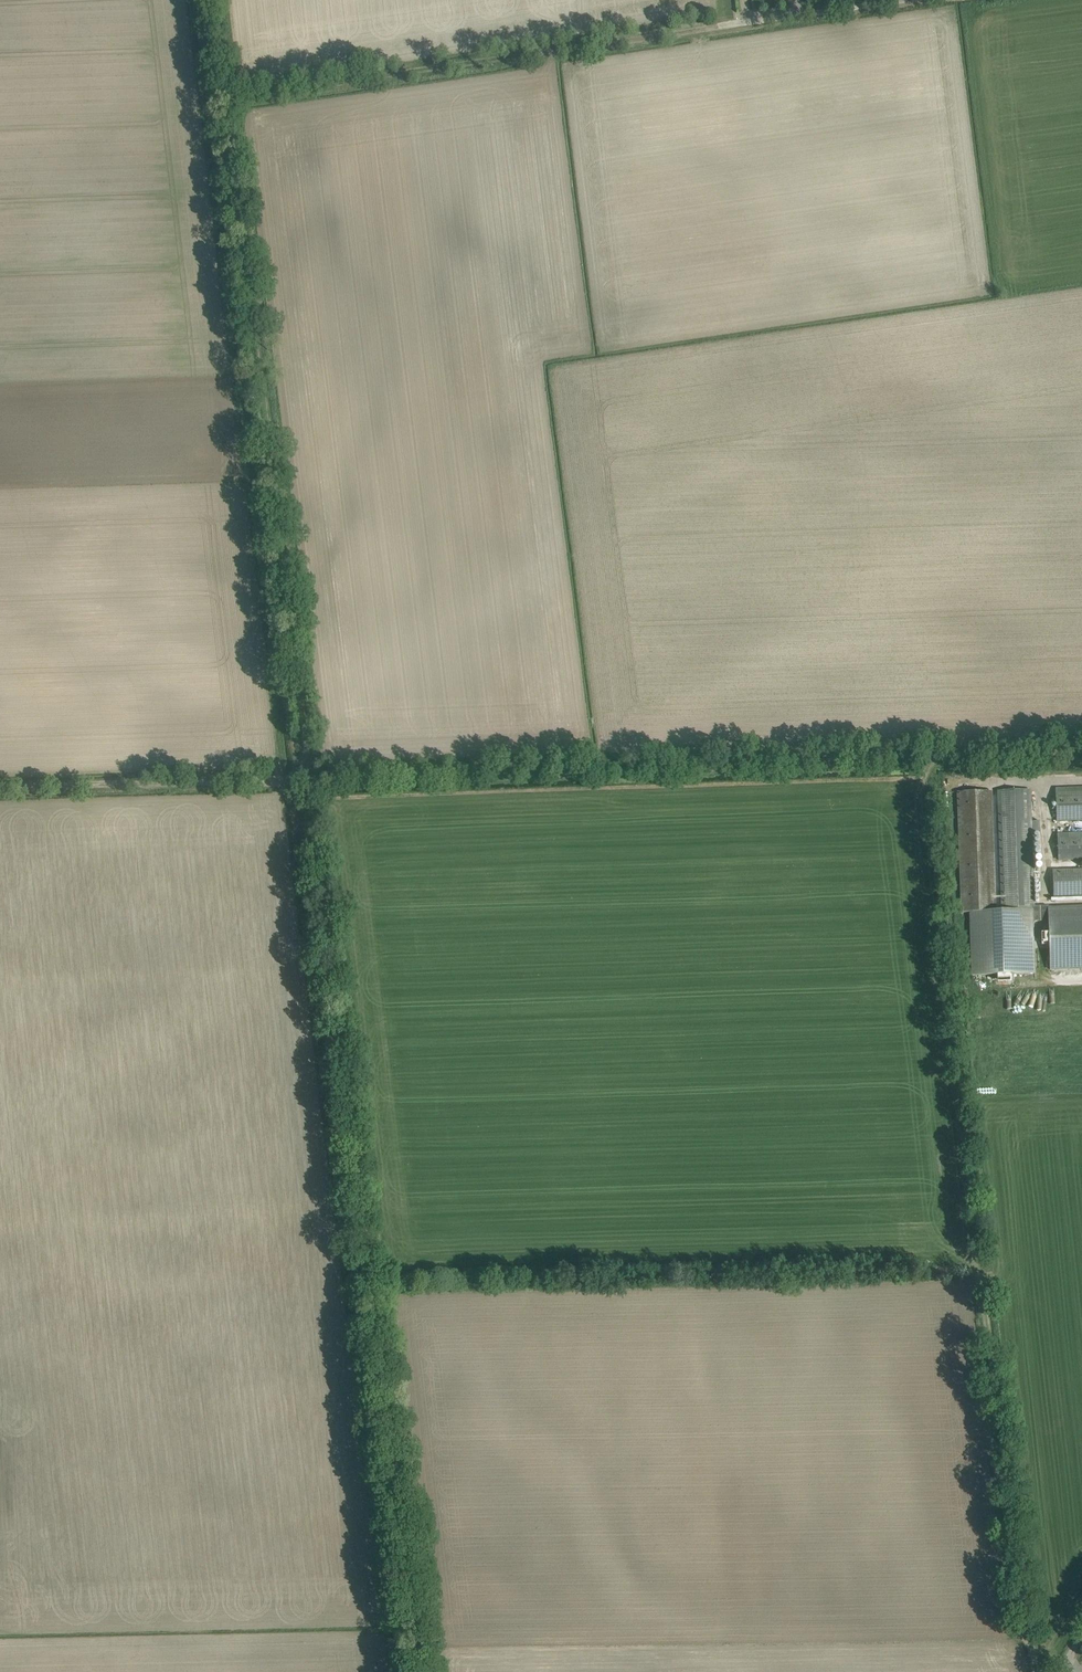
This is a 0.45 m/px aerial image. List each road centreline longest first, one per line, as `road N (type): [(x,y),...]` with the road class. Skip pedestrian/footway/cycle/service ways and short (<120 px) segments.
road 1 (track): [(309,776),(1081,752)]
road 2 (track): [(0,788),(309,776)]
road 3 (unclassified): [(711,28),(904,0)]

